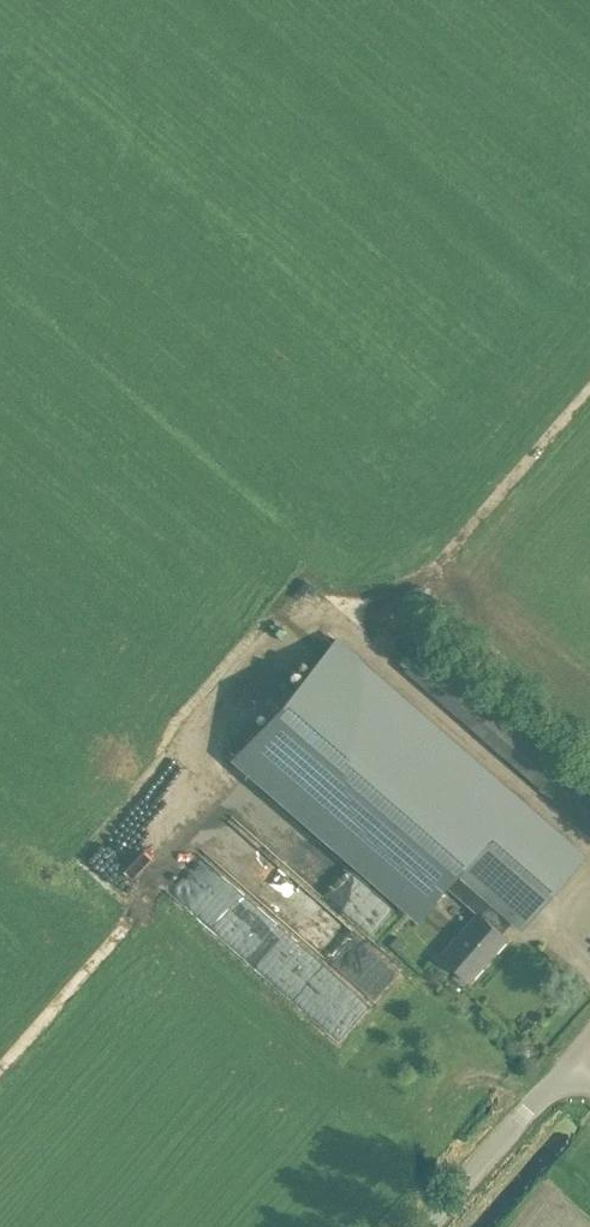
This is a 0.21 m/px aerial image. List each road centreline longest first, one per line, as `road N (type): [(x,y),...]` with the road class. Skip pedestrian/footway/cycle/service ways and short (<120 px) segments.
road 1 (unclassified): [(421,1226),(567,1064)]

